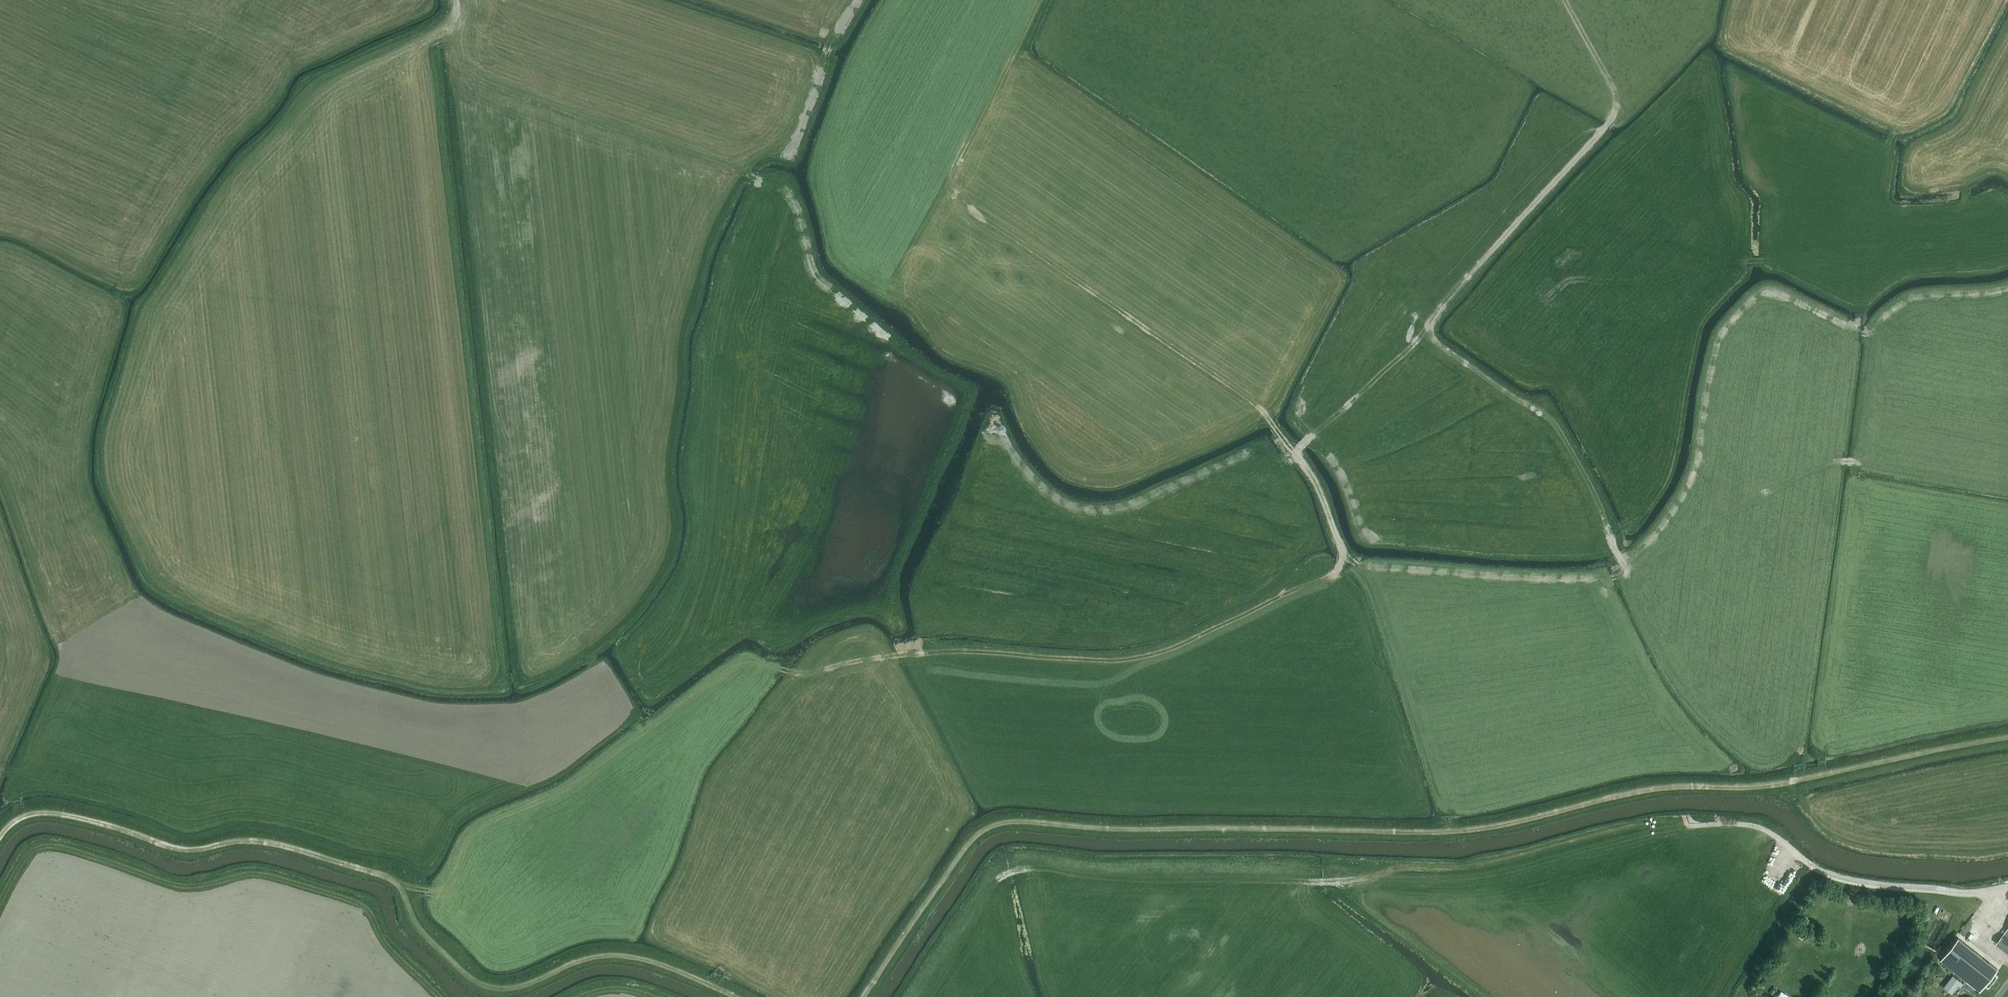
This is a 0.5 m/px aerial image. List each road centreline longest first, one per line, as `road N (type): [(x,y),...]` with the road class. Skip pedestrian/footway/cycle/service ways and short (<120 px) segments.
road 1 (track): [(864,996),(966,846),(1002,823),(1476,829),(1652,788),(1783,783),(2007,736)]
road 2 (track): [(0,838),(22,818),(53,814),(179,849),(283,845),(394,881),(425,933),(489,986),(516,986),(583,960),(626,956),(737,996)]
road 3 (unclassified): [(2007,887),(1974,893),(1856,882),(1826,873),(1758,828),(1692,826)]

